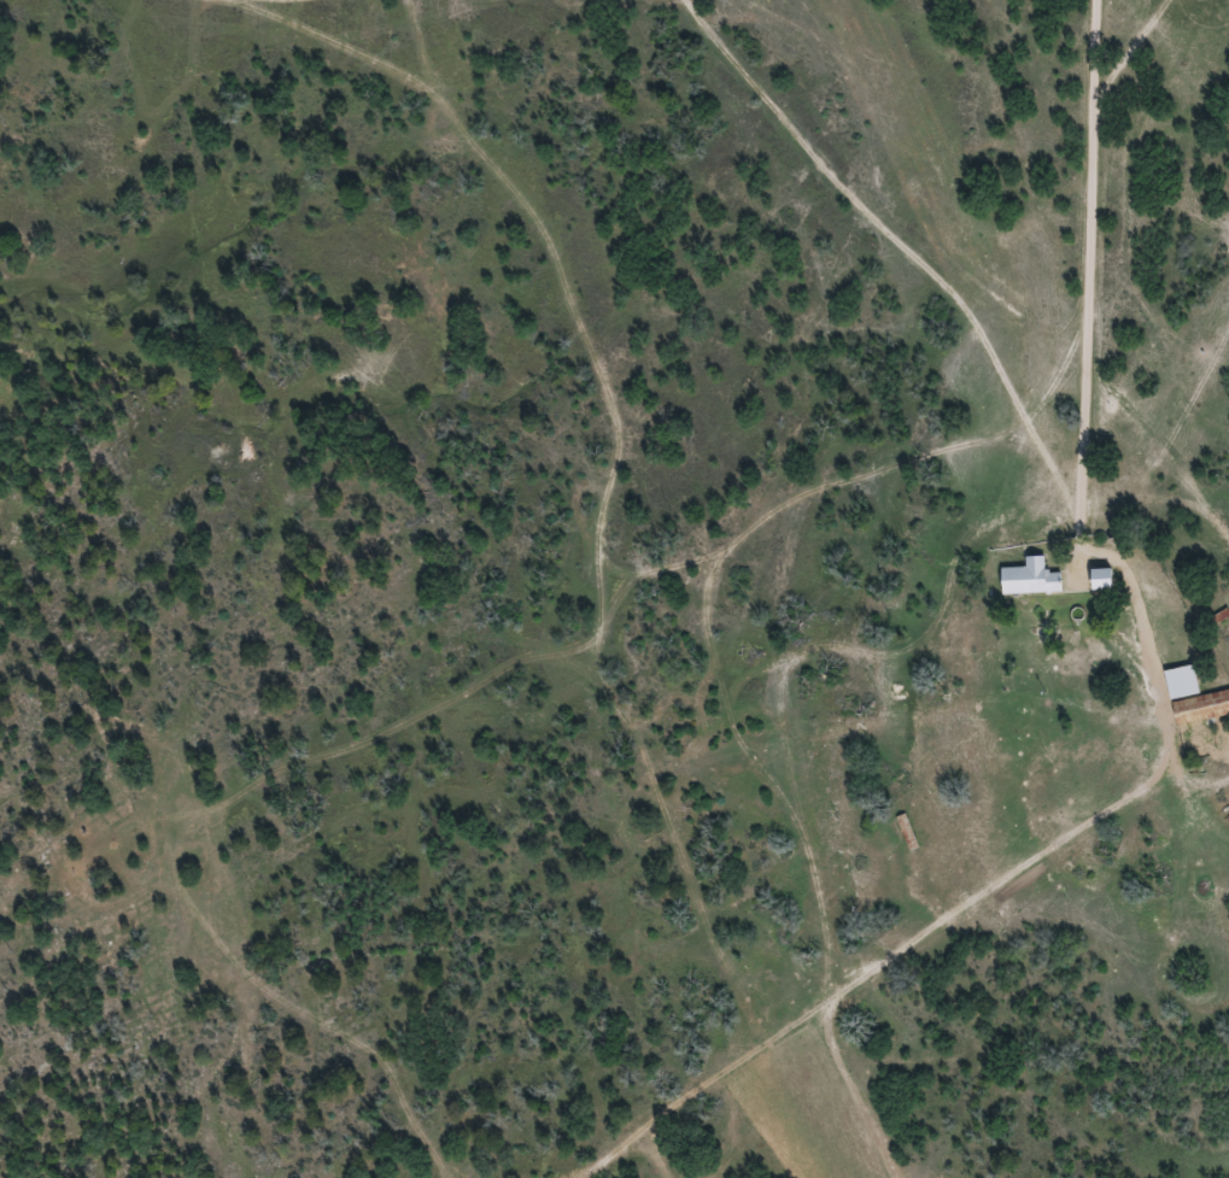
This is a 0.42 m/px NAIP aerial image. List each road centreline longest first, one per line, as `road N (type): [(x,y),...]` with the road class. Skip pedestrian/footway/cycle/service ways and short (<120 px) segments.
road 1 (residential): [(1049,474),(1073,450),(1094,0)]
road 2 (residential): [(1049,474),(1009,531),(968,514),(961,467),(987,408),(1079,311)]

